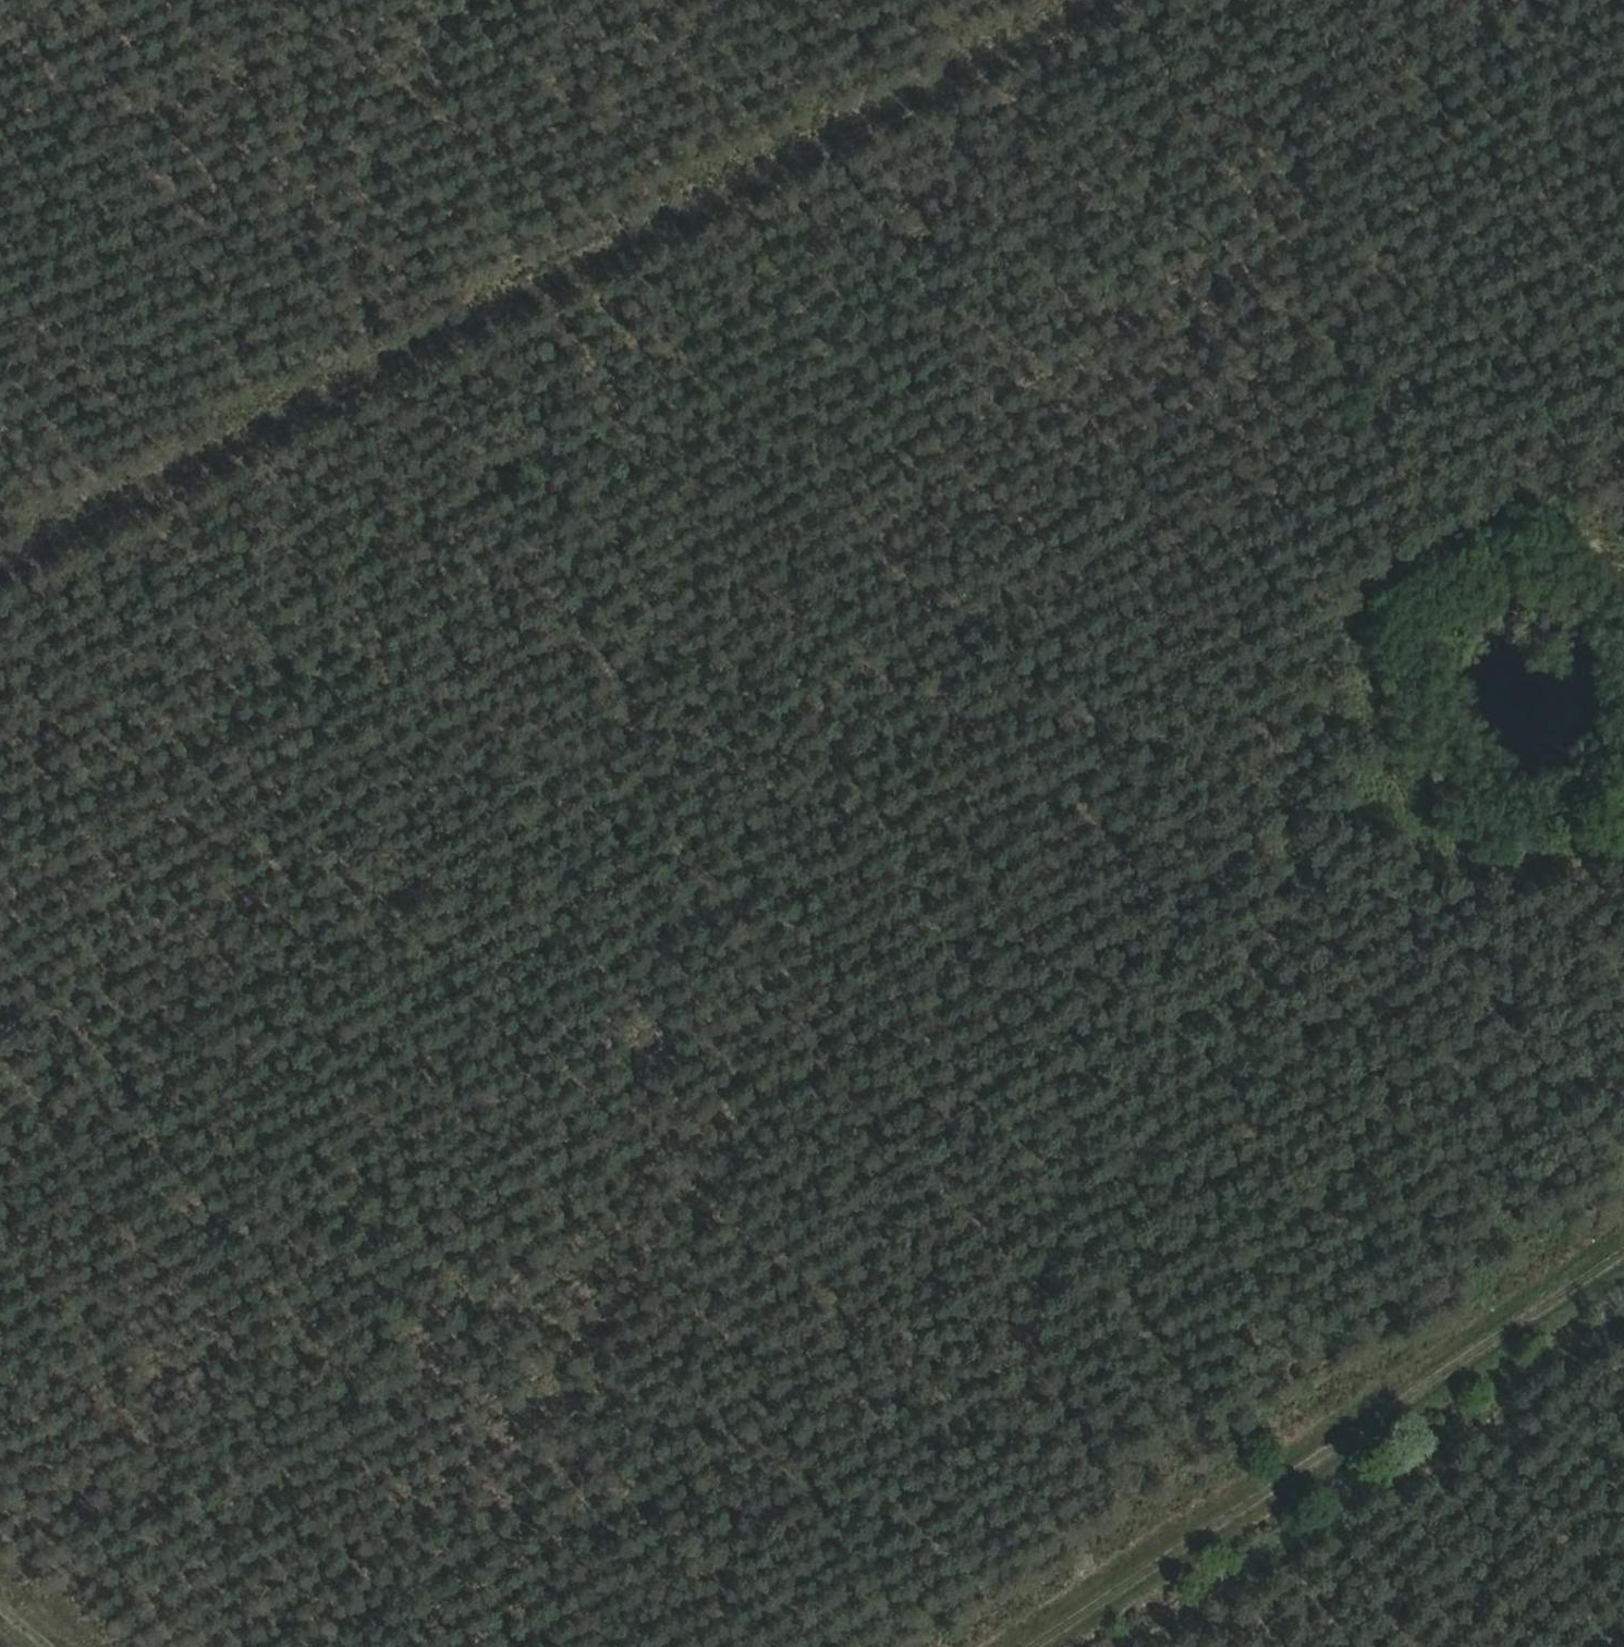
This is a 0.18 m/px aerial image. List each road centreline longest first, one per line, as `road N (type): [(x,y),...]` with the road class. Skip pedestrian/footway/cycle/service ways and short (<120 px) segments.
road 1 (track): [(0,560),(1095,0)]
road 2 (track): [(1031,1646),(1623,1252)]

